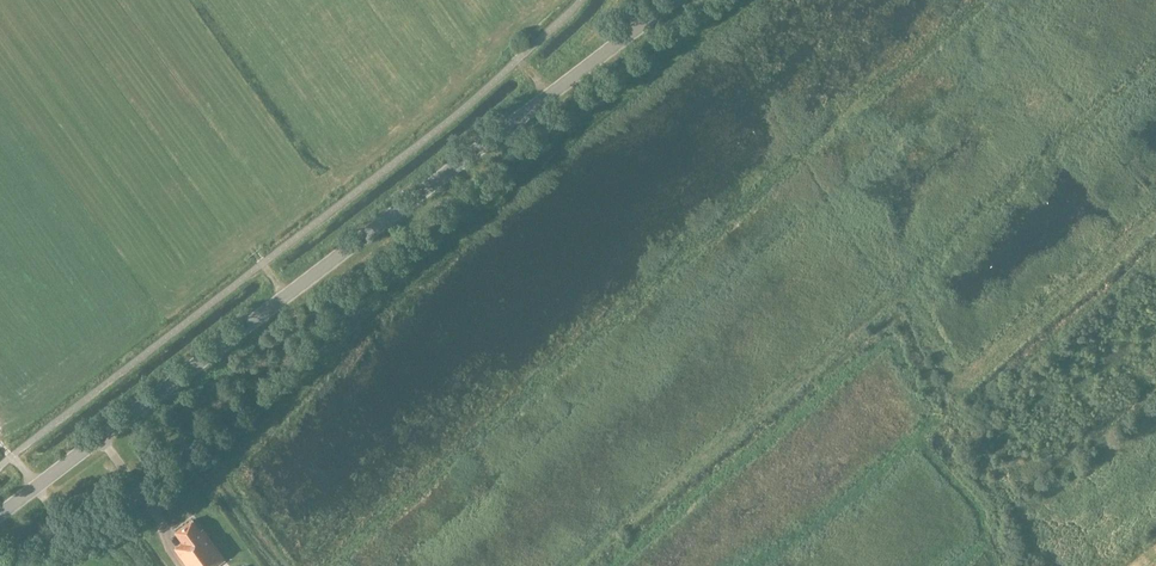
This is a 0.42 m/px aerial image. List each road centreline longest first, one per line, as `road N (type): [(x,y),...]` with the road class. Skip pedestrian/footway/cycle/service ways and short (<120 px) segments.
road 1 (secondary): [(0,513),(672,0)]

